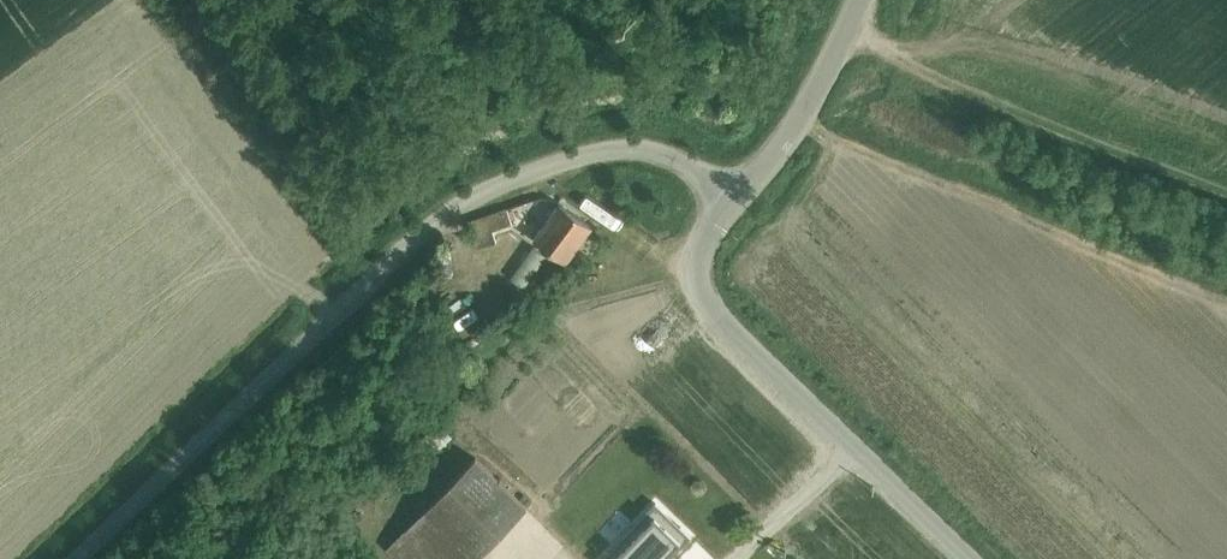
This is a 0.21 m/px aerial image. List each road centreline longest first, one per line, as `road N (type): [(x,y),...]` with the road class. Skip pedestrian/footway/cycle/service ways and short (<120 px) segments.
road 1 (unclassified): [(735,202),(675,159),(627,149),(524,175),(448,215),(78,558)]
road 2 (tertiary): [(735,202),(703,249),(702,296),(967,558)]
road 3 (tertiary): [(735,202),(783,147),(859,0)]

